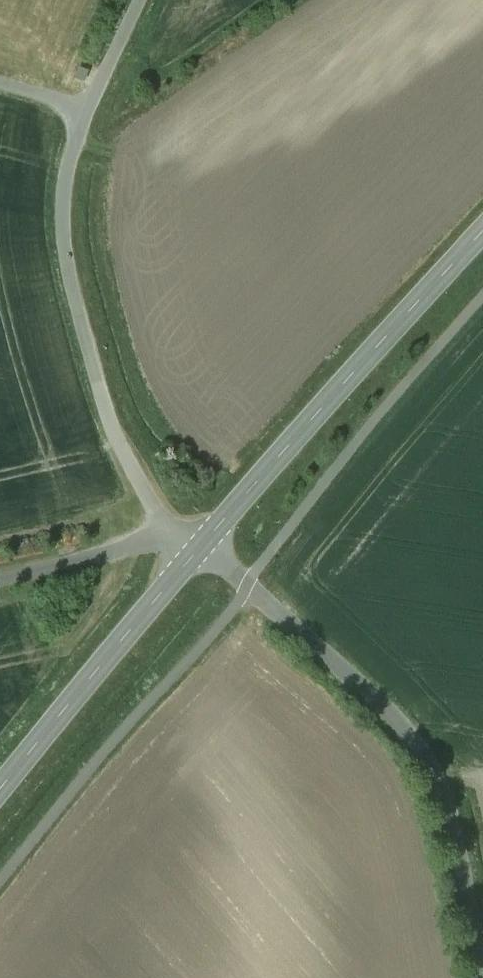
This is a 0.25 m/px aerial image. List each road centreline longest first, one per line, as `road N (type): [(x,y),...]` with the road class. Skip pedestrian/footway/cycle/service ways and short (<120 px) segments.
road 1 (unclassified): [(198,549),(158,516),(112,428),(63,234),(70,162),(140,0)]
road 2 (unclassified): [(198,549),(359,685),(425,754),(450,813),(482,969)]
road 3 (tertiary): [(198,549),(482,233)]
road 4 (tertiary): [(0,791),(198,549)]

